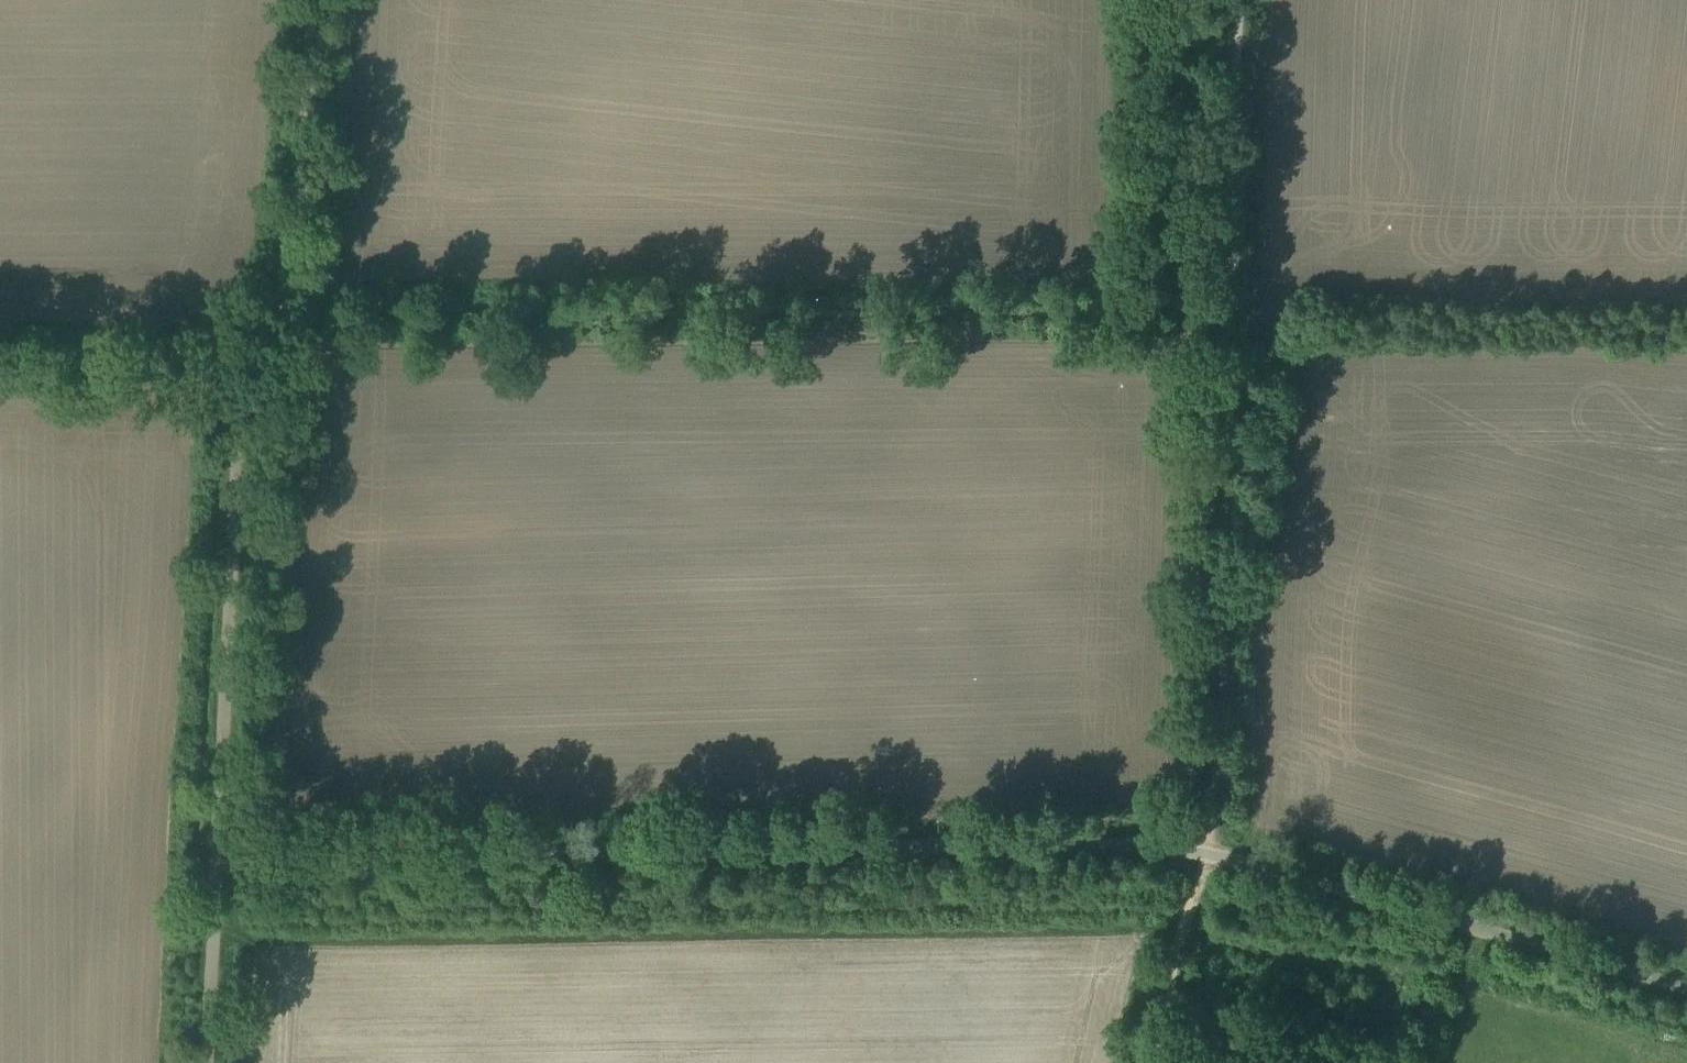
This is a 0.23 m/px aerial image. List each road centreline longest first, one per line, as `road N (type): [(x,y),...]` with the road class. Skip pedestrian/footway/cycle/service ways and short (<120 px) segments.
road 1 (unclassified): [(1686,987),(1208,854),(1141,845),(215,858)]
road 2 (track): [(1233,0),(1227,319)]

